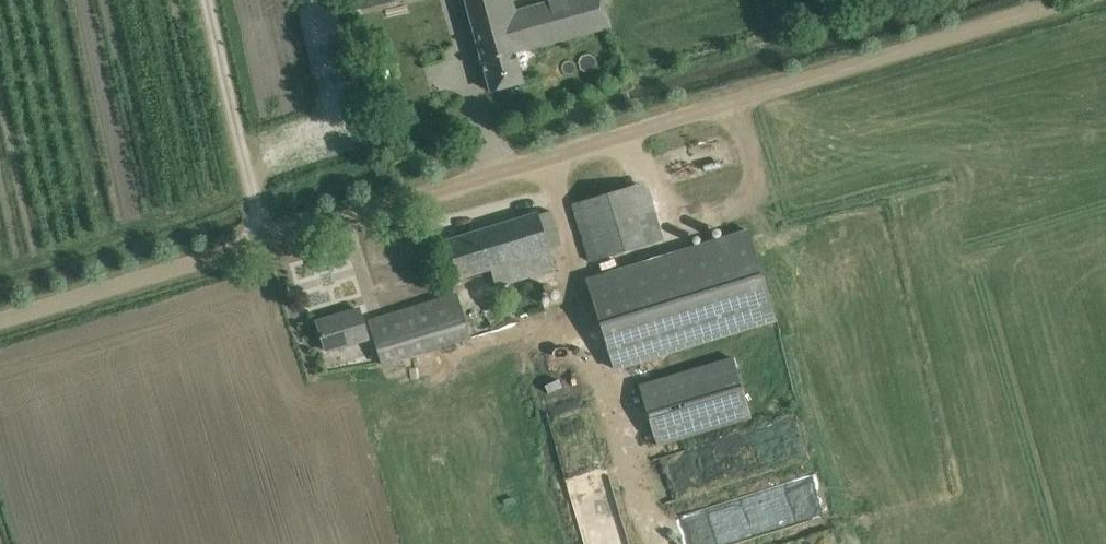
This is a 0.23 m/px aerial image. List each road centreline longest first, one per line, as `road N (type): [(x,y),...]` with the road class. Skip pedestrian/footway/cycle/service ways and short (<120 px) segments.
road 1 (unclassified): [(0,319),(1066,0)]

